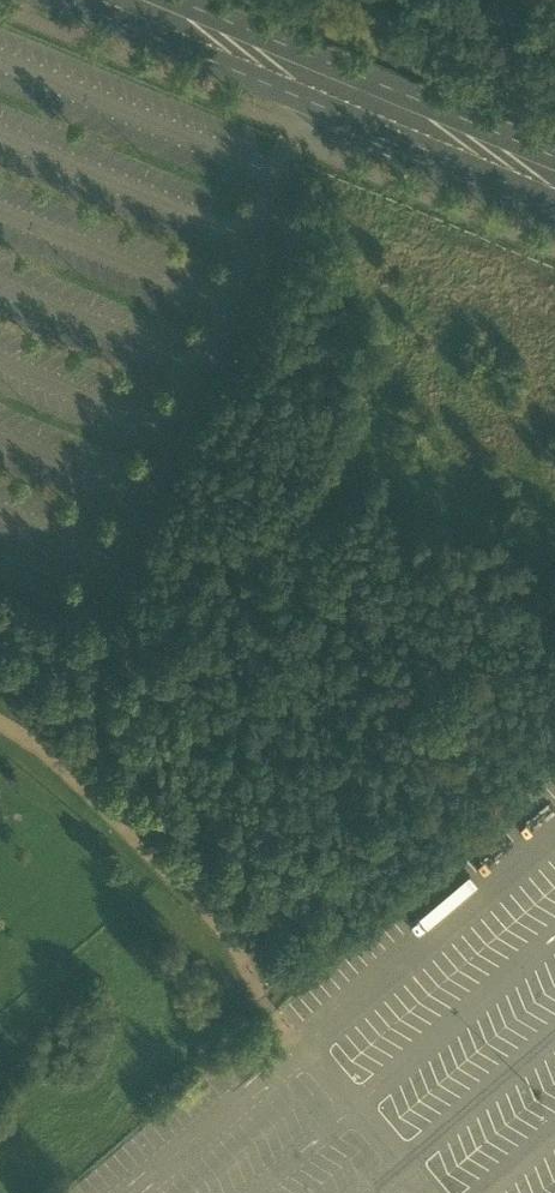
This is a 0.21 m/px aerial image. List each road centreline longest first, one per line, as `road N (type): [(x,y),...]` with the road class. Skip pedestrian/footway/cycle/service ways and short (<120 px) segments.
road 1 (unclassified): [(64,0),(554,208)]
road 2 (unclassified): [(554,158),(178,0)]

